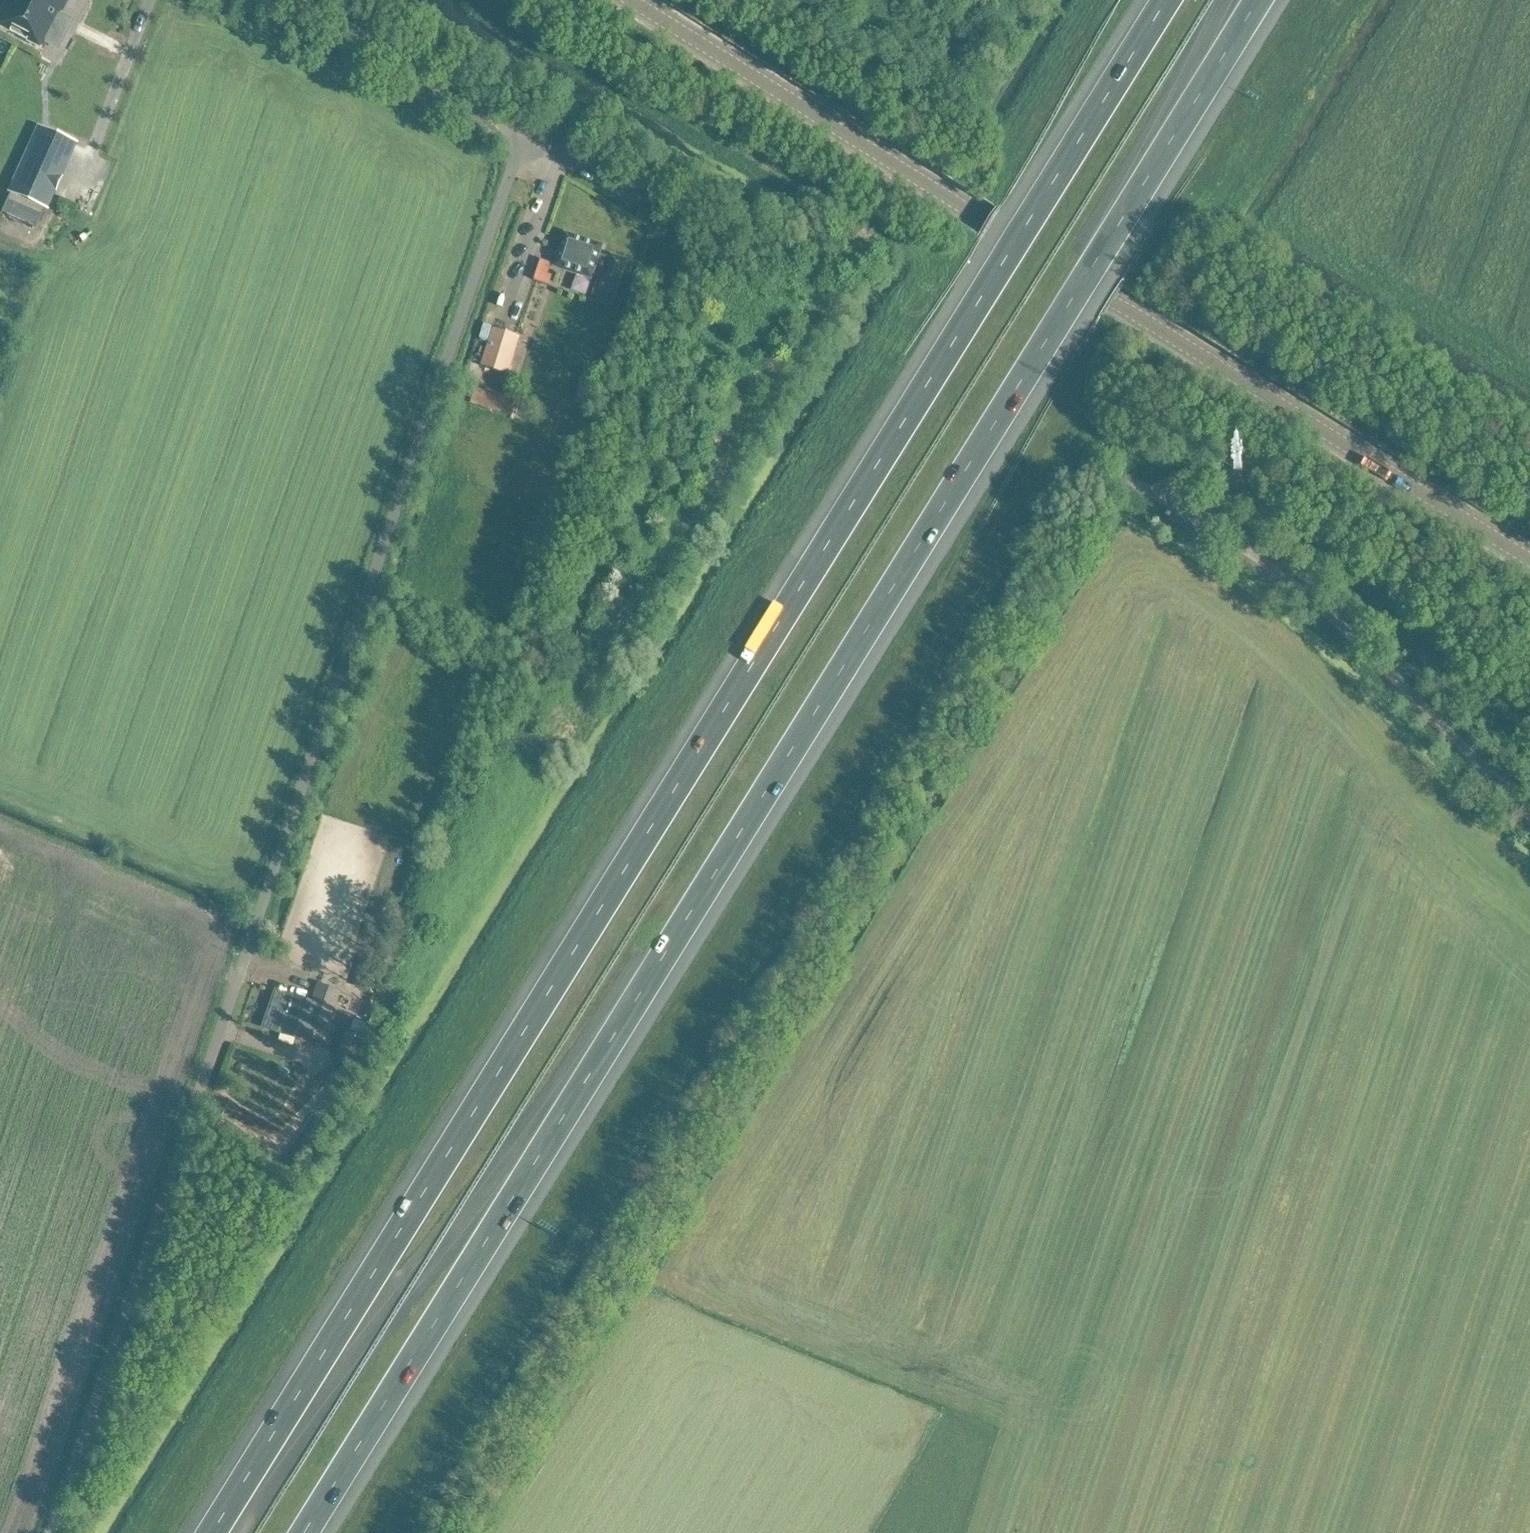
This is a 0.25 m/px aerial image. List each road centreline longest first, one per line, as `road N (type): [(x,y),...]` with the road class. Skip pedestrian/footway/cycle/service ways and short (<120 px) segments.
road 1 (motorway): [(1166,0),(211,1532)]
road 2 (motorway): [(307,1532),(1260,0)]
road 3 (unclassified): [(58,1532),(513,137),(284,0)]
road 4 (tertiary): [(1529,562),(632,0)]
road 5 (unclassified): [(1529,839),(1346,628),(1103,457)]

